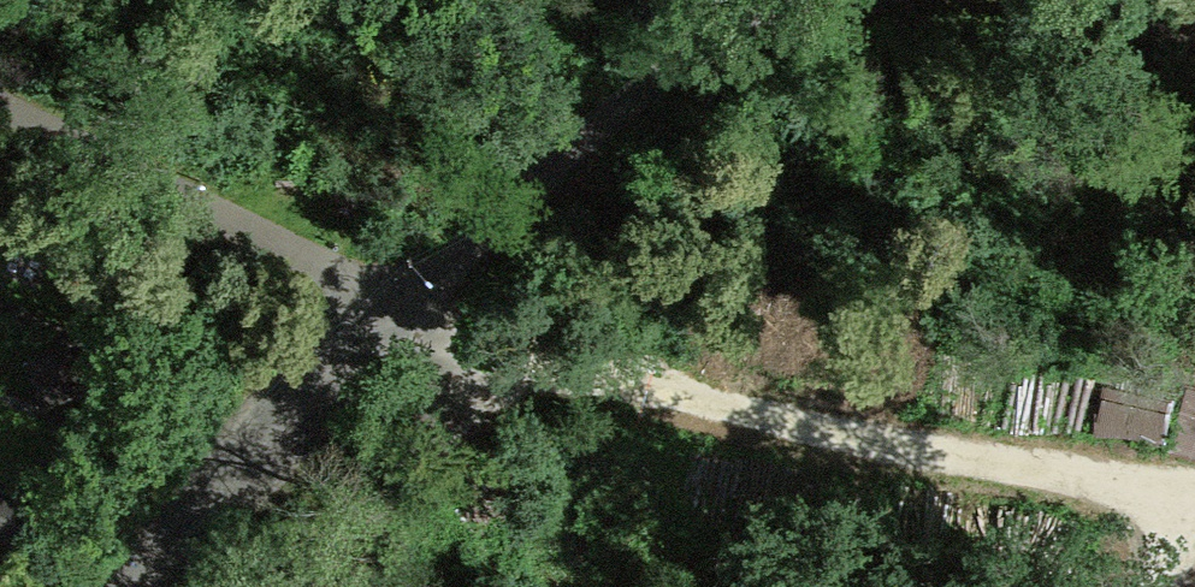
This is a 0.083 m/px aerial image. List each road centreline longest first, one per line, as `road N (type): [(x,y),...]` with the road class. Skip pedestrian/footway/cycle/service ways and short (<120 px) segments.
road 1 (residential): [(142,586),(300,378),(393,304),(0,113)]
road 2 (track): [(505,352),(393,304),(573,124),(762,37),(908,0)]
road 3 (track): [(1194,504),(1016,472),(505,352)]
road 4 (track): [(986,0),(1194,11)]

